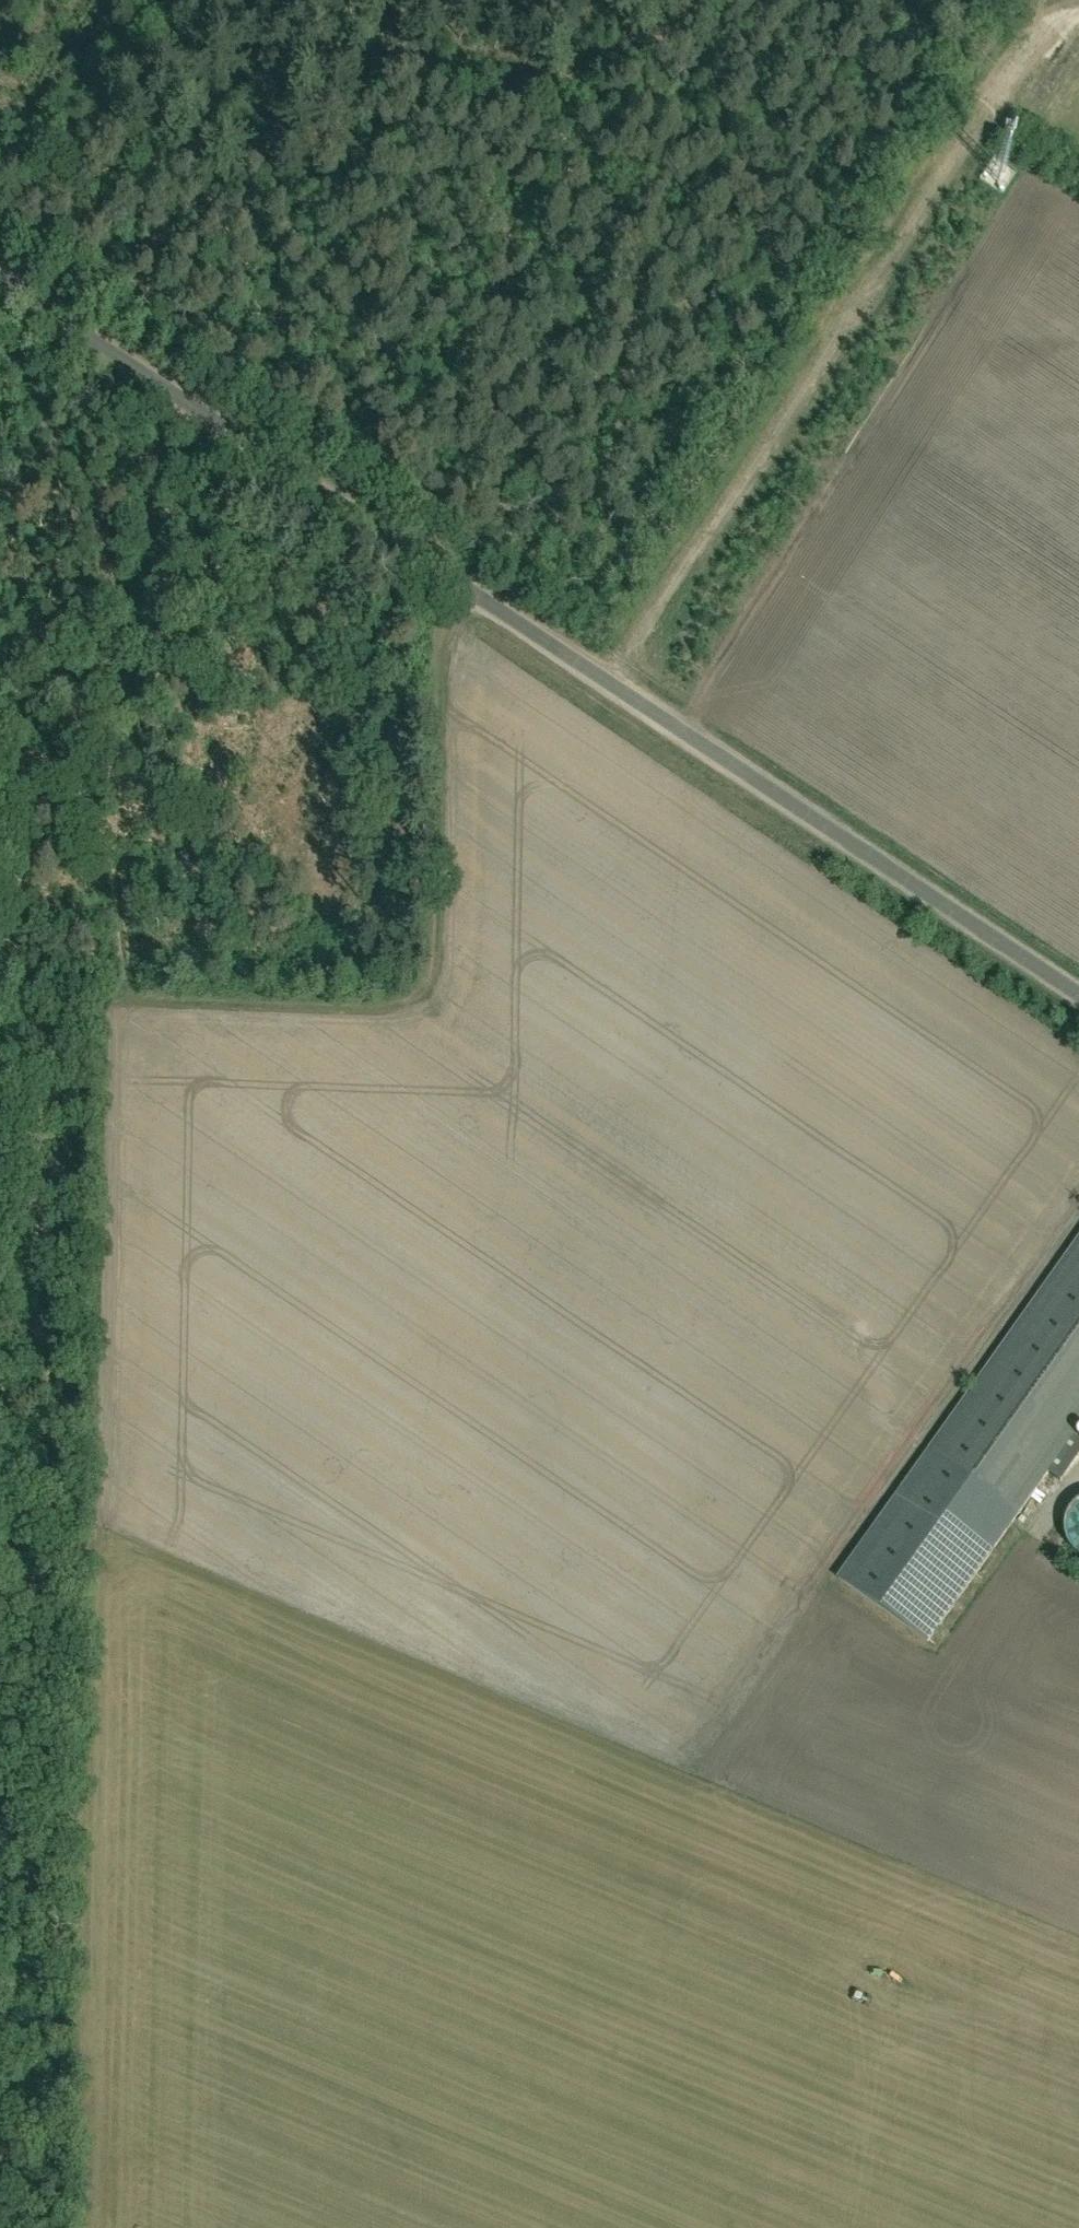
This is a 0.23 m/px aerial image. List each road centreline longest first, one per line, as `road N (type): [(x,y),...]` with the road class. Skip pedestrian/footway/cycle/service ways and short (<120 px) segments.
road 1 (unclassified): [(1078,994),(0,281)]
road 2 (track): [(635,700),(642,621),(776,441),(999,85),(1070,131)]

